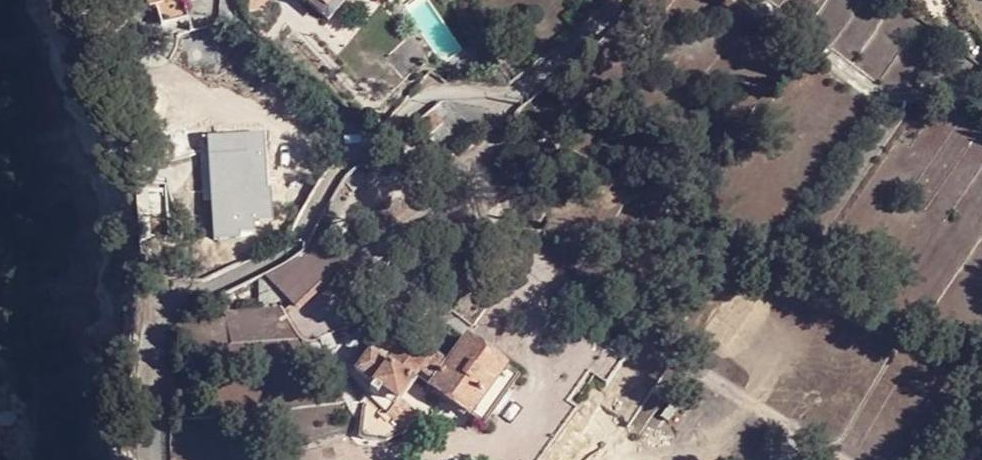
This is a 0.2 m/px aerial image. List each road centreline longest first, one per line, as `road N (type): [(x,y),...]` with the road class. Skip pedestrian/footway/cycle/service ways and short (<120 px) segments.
road 1 (residential): [(626,0),(580,47),(517,92),(433,96),(383,134),(365,137),(229,29),(228,0)]

